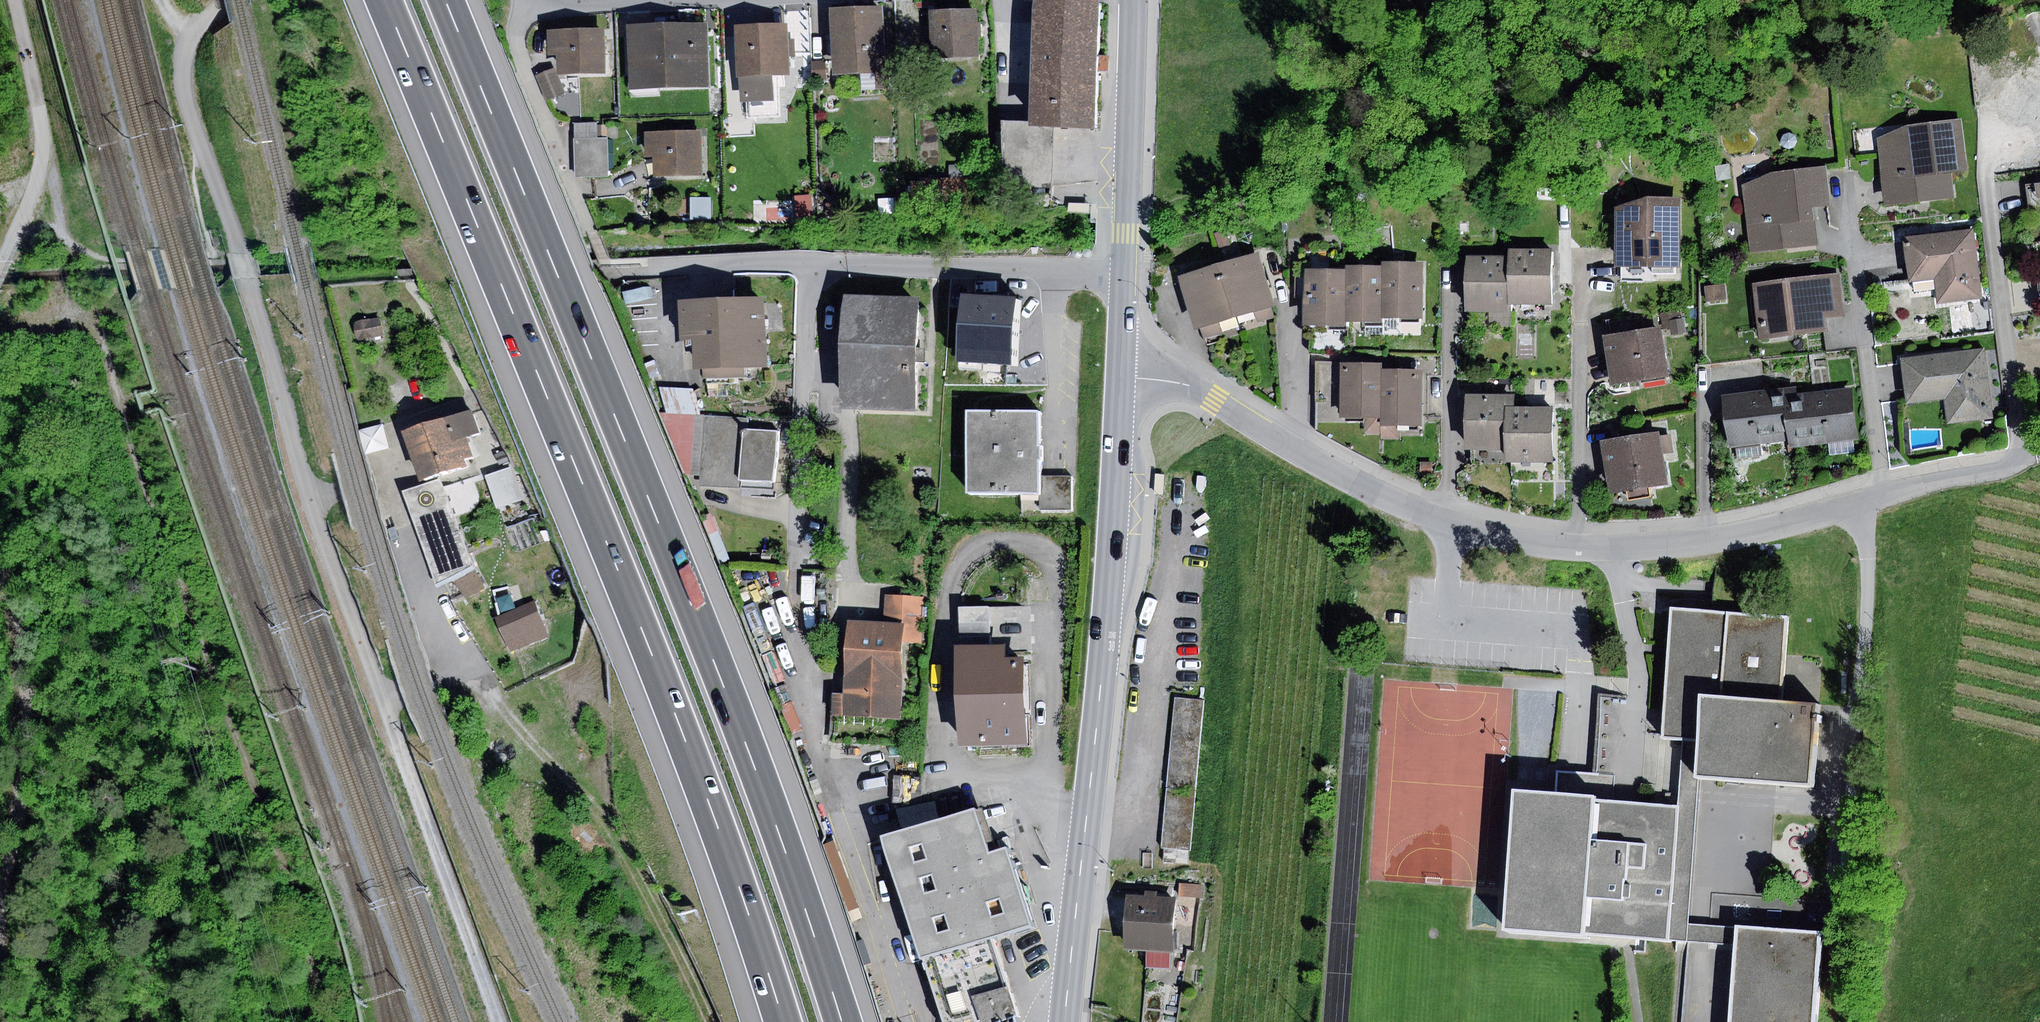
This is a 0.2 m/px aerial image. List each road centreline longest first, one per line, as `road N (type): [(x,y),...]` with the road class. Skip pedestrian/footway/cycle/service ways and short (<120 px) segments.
road 1 (motorway): [(843,1021),(691,598),(445,0)]
road 2 (motorway): [(387,0),(648,646),(783,1021)]
road 3 (residential): [(1120,377),(1190,387),(1361,484),(1448,519),(1579,545),(1727,532),(2039,455)]
road 4 (track): [(0,295),(74,315),(102,340),(206,669),(305,933),(326,1021)]
road 5 (unclassified): [(246,279),(310,498),(494,1021)]
road 6 (primary): [(1064,1021),(1100,685),(1120,377)]
road 7 (track): [(471,665),(631,859),(712,1021)]
road 8 (primary): [(1120,377),(1132,0)]
road 9 (track): [(0,918),(32,719),(28,650),(0,567)]
road 10 (residential): [(233,0),(193,34),(182,73),(246,279)]
road 11 (track): [(0,265),(47,162),(13,0)]

